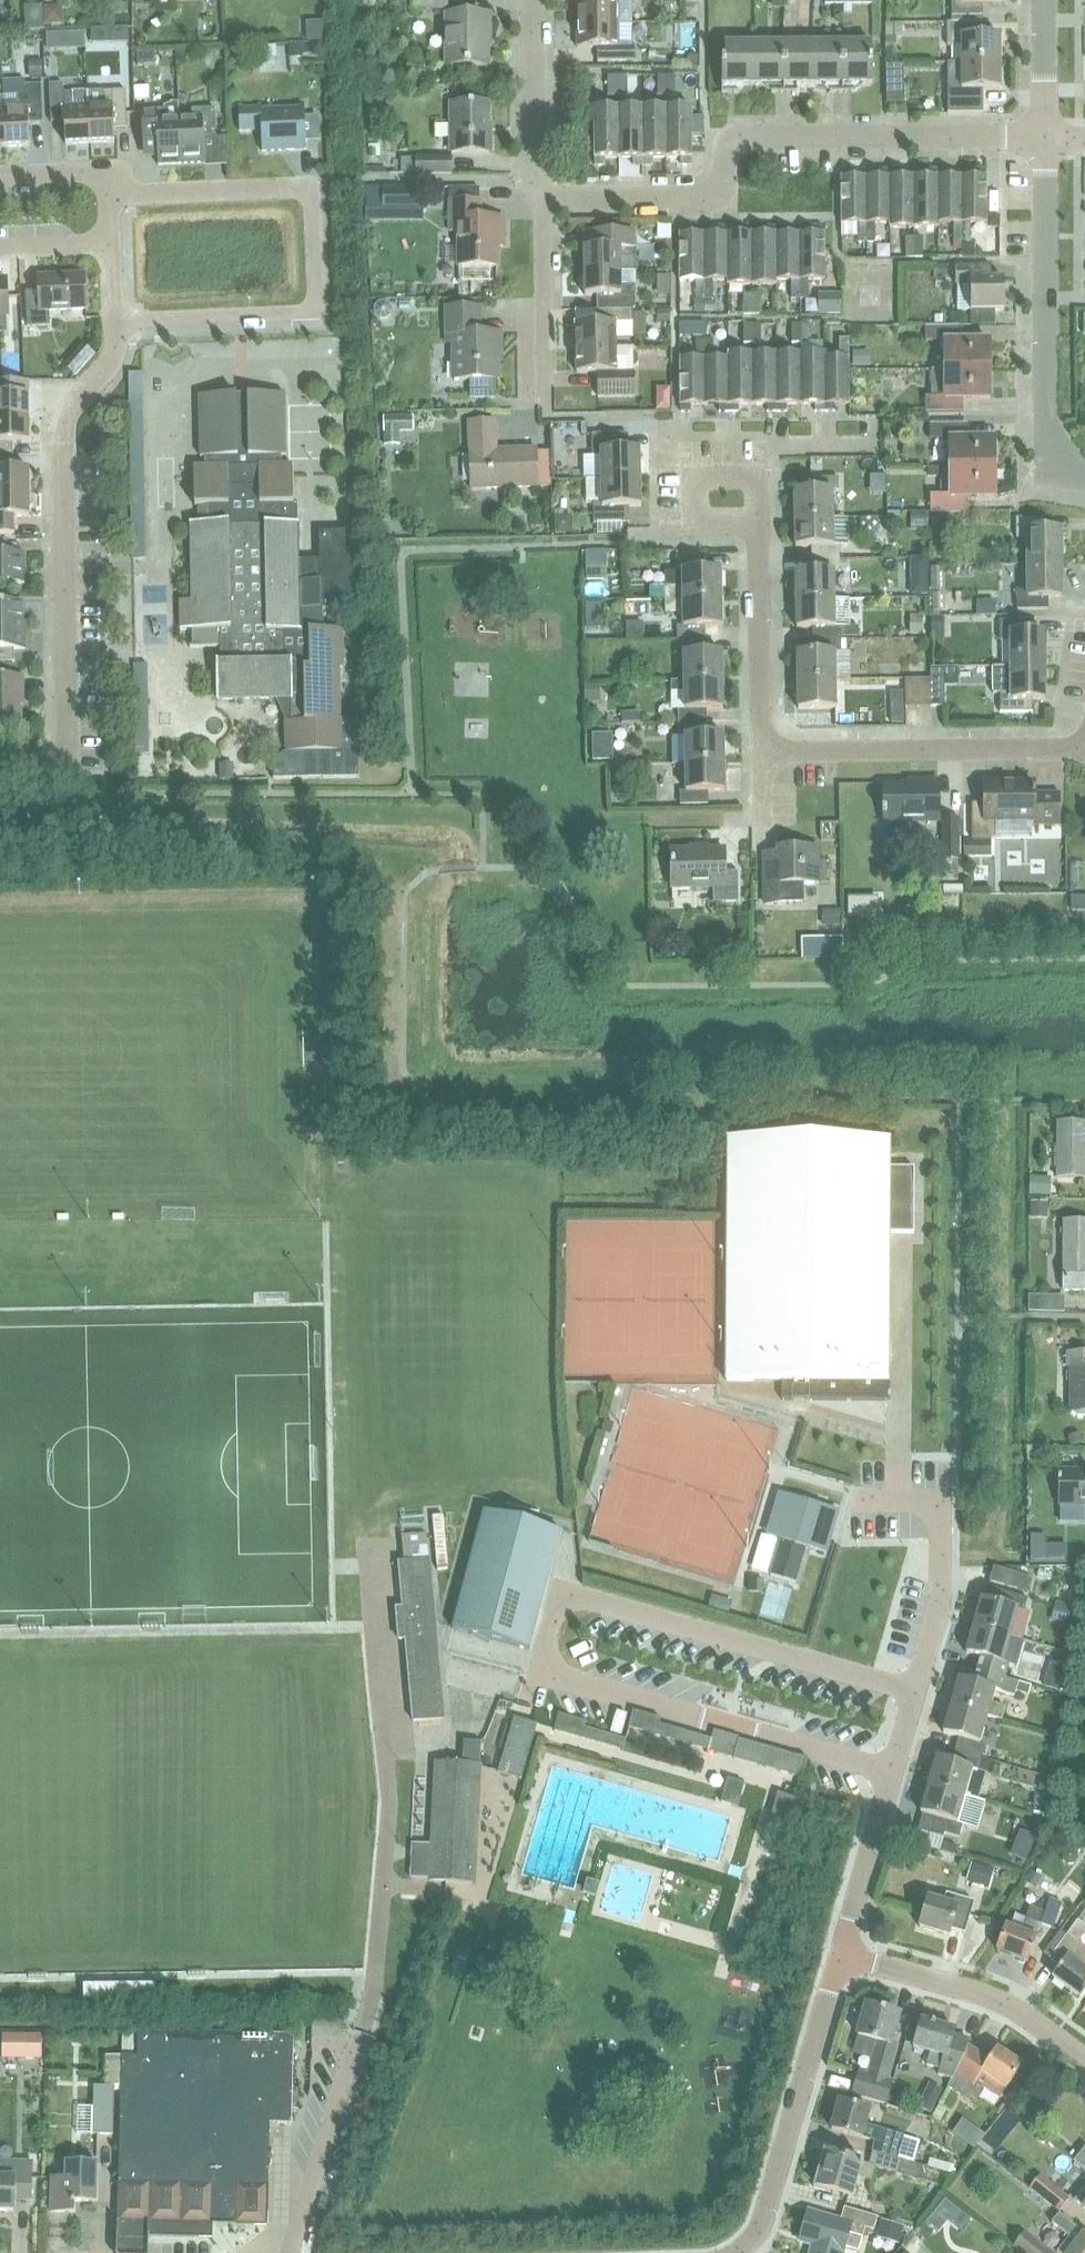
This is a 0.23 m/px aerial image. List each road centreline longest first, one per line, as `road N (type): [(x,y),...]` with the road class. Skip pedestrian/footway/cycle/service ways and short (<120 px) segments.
road 1 (residential): [(295,2252),(363,2030),(391,1822),(379,1546)]
road 2 (residential): [(545,201),(703,199),(719,186),(719,136),(1047,140)]
road 3 (residential): [(843,1958),(941,1603),(944,1525),(936,1508),(911,1500),(851,1502)]
road 4 (residential): [(116,326),(320,317),(314,189),(113,195)]
road 5 (residential): [(0,767),(63,766),(64,419),(116,357),(116,326)]
road 6 (residential): [(1084,474),(1064,457),(1044,413),(1047,140)]
road 7 (residential): [(1084,749),(765,754)]
road 8 (residential): [(736,2252),(764,2220),(843,1958)]
road 9 (residential): [(1084,2060),(986,1996),(843,1958)]
road 10 (residential): [(765,754),(760,515)]
road 11 (residential): [(542,431),(545,201)]
road 12 (residential): [(545,201),(530,181),(531,0)]
road 13 (residential): [(760,478),(694,479),(694,516),(760,515)]
road 14 (residential): [(760,478),(759,449),(875,448)]
road 15 (residential): [(1047,140),(1046,0)]
road 16 (residential): [(113,195),(87,173),(0,176)]

